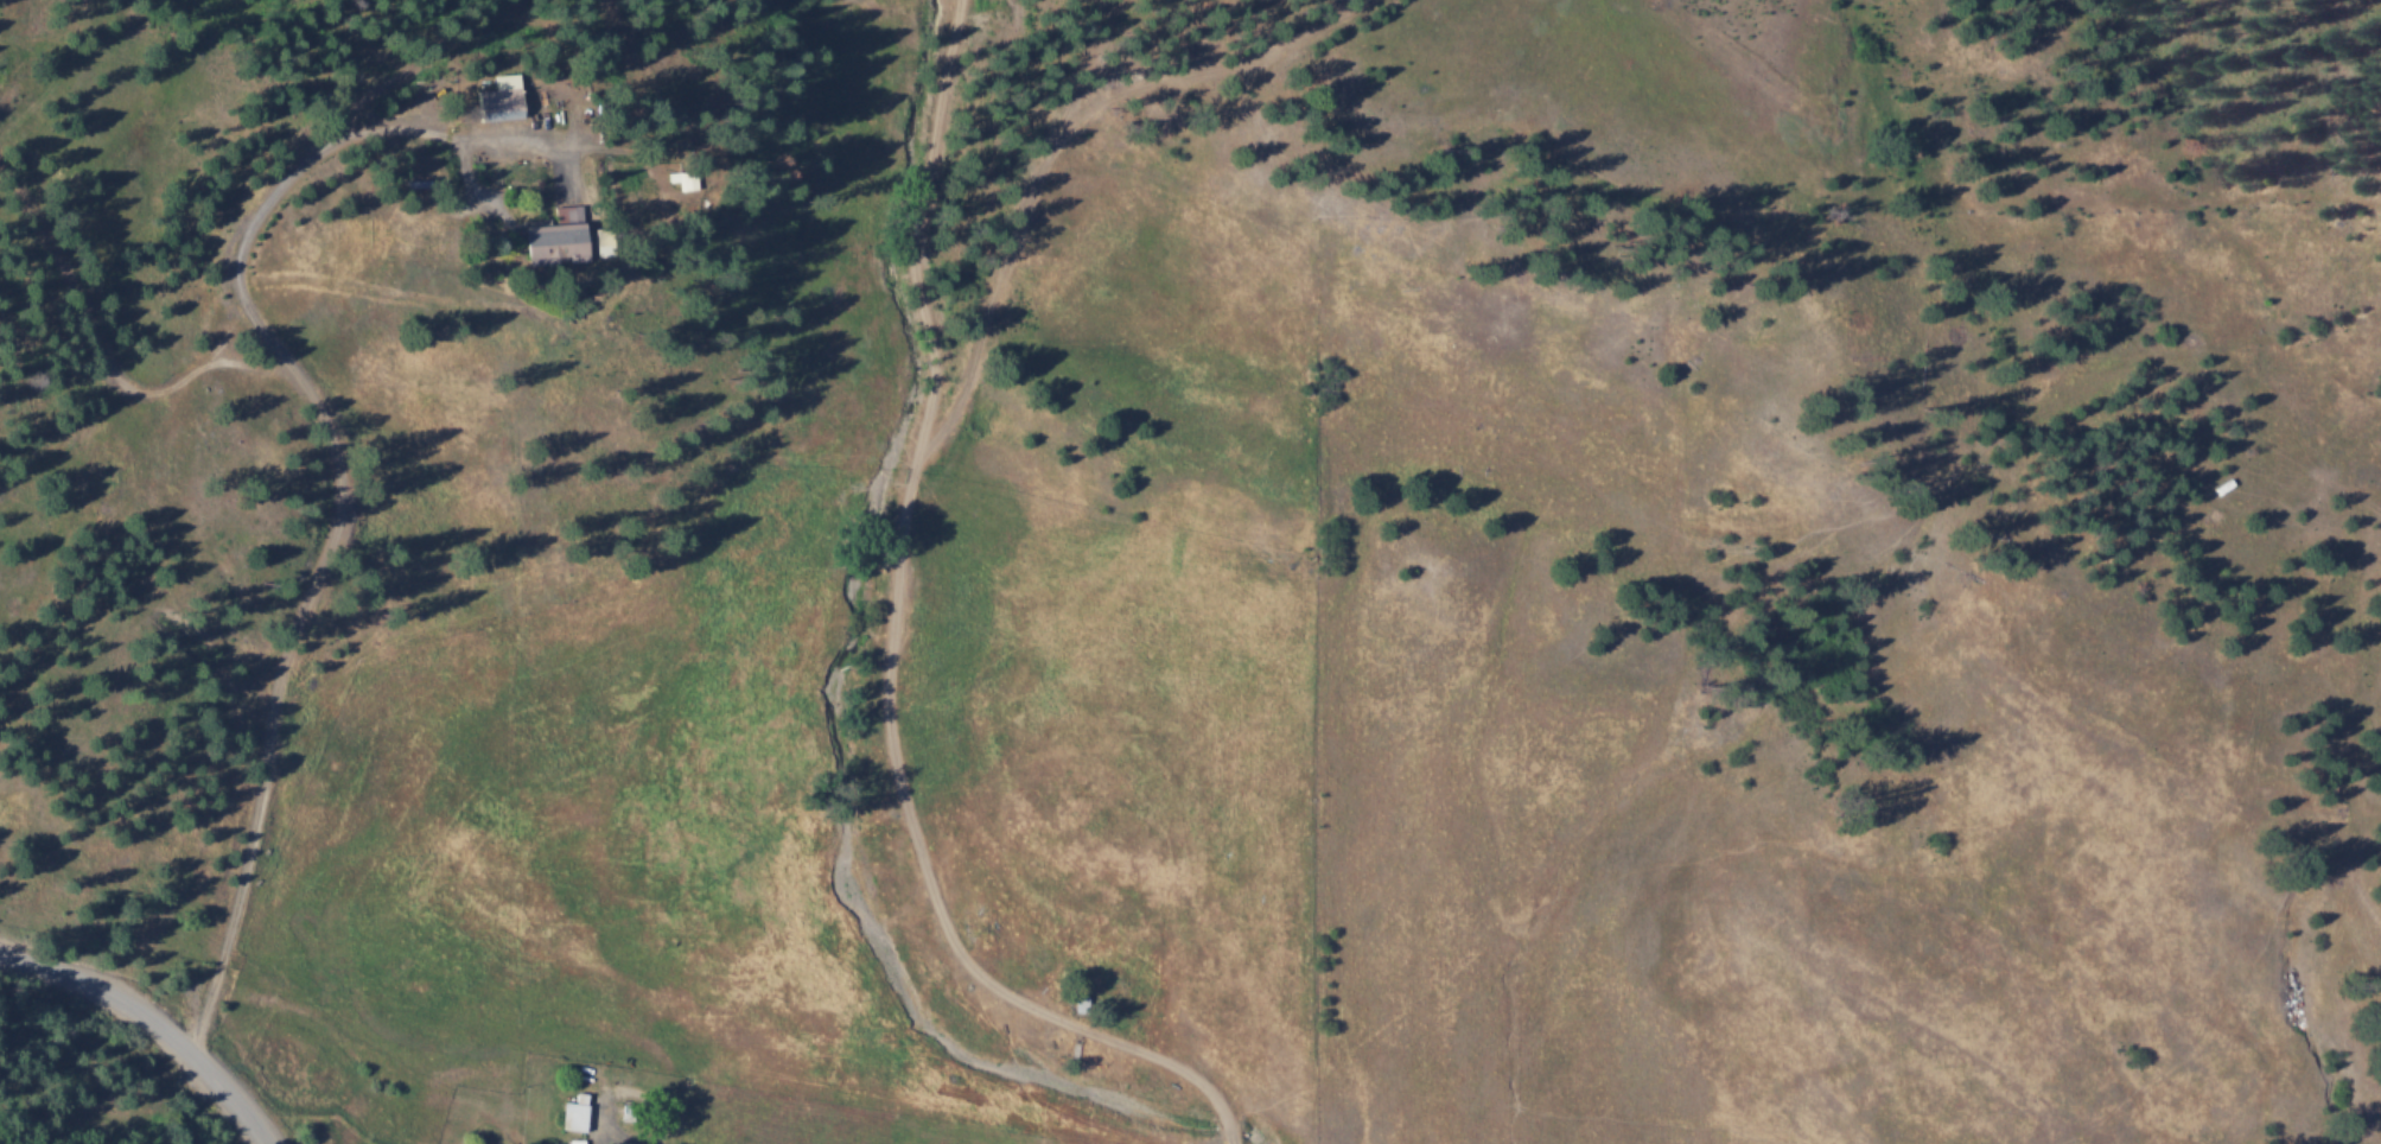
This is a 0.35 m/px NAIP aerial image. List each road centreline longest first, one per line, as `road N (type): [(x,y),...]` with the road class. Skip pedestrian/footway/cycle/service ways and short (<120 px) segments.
road 1 (residential): [(784,1143),(784,1061),(821,959),(909,915),(992,1132),(1012,1143)]
road 2 (residential): [(263,1143),(196,1059),(102,987),(0,951)]

